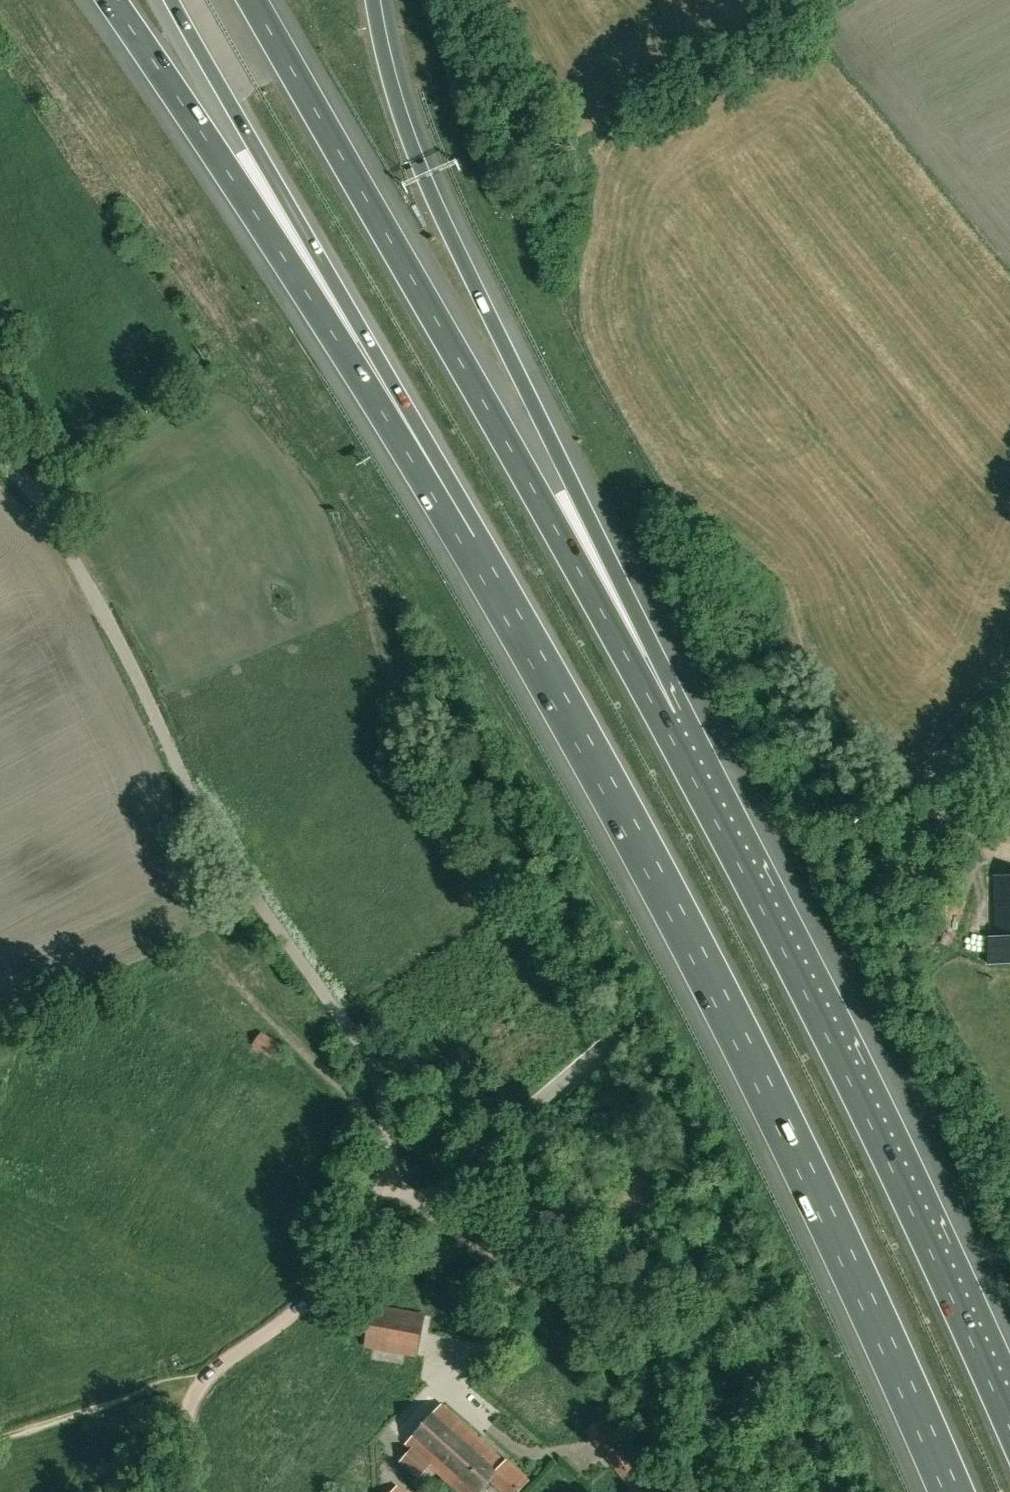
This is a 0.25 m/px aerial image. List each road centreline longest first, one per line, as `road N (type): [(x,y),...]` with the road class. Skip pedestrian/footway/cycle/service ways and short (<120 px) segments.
road 1 (motorway): [(501,594),(692,941),(951,1491)]
road 2 (unclassified): [(386,1183),(389,1128),(364,1047),(212,836),(85,576),(32,487),(0,454)]
road 3 (motorway): [(666,723),(252,0)]
road 4 (motorway): [(666,723),(606,558),(428,182),(375,0)]
road 5 (motorway): [(1009,1402),(850,1054),(666,723)]
road 6 (motorway): [(111,0),(284,248),(501,594)]
road 7 (motorway): [(172,0),(414,421),(501,594)]
road 8 (unclassified): [(562,130),(814,0)]
road 9 (unclassified): [(196,1382),(293,1314),(339,1268),(386,1183)]
road 10 (unclassified): [(899,906),(1009,689)]
road 11 (track): [(0,1446),(196,1382)]

